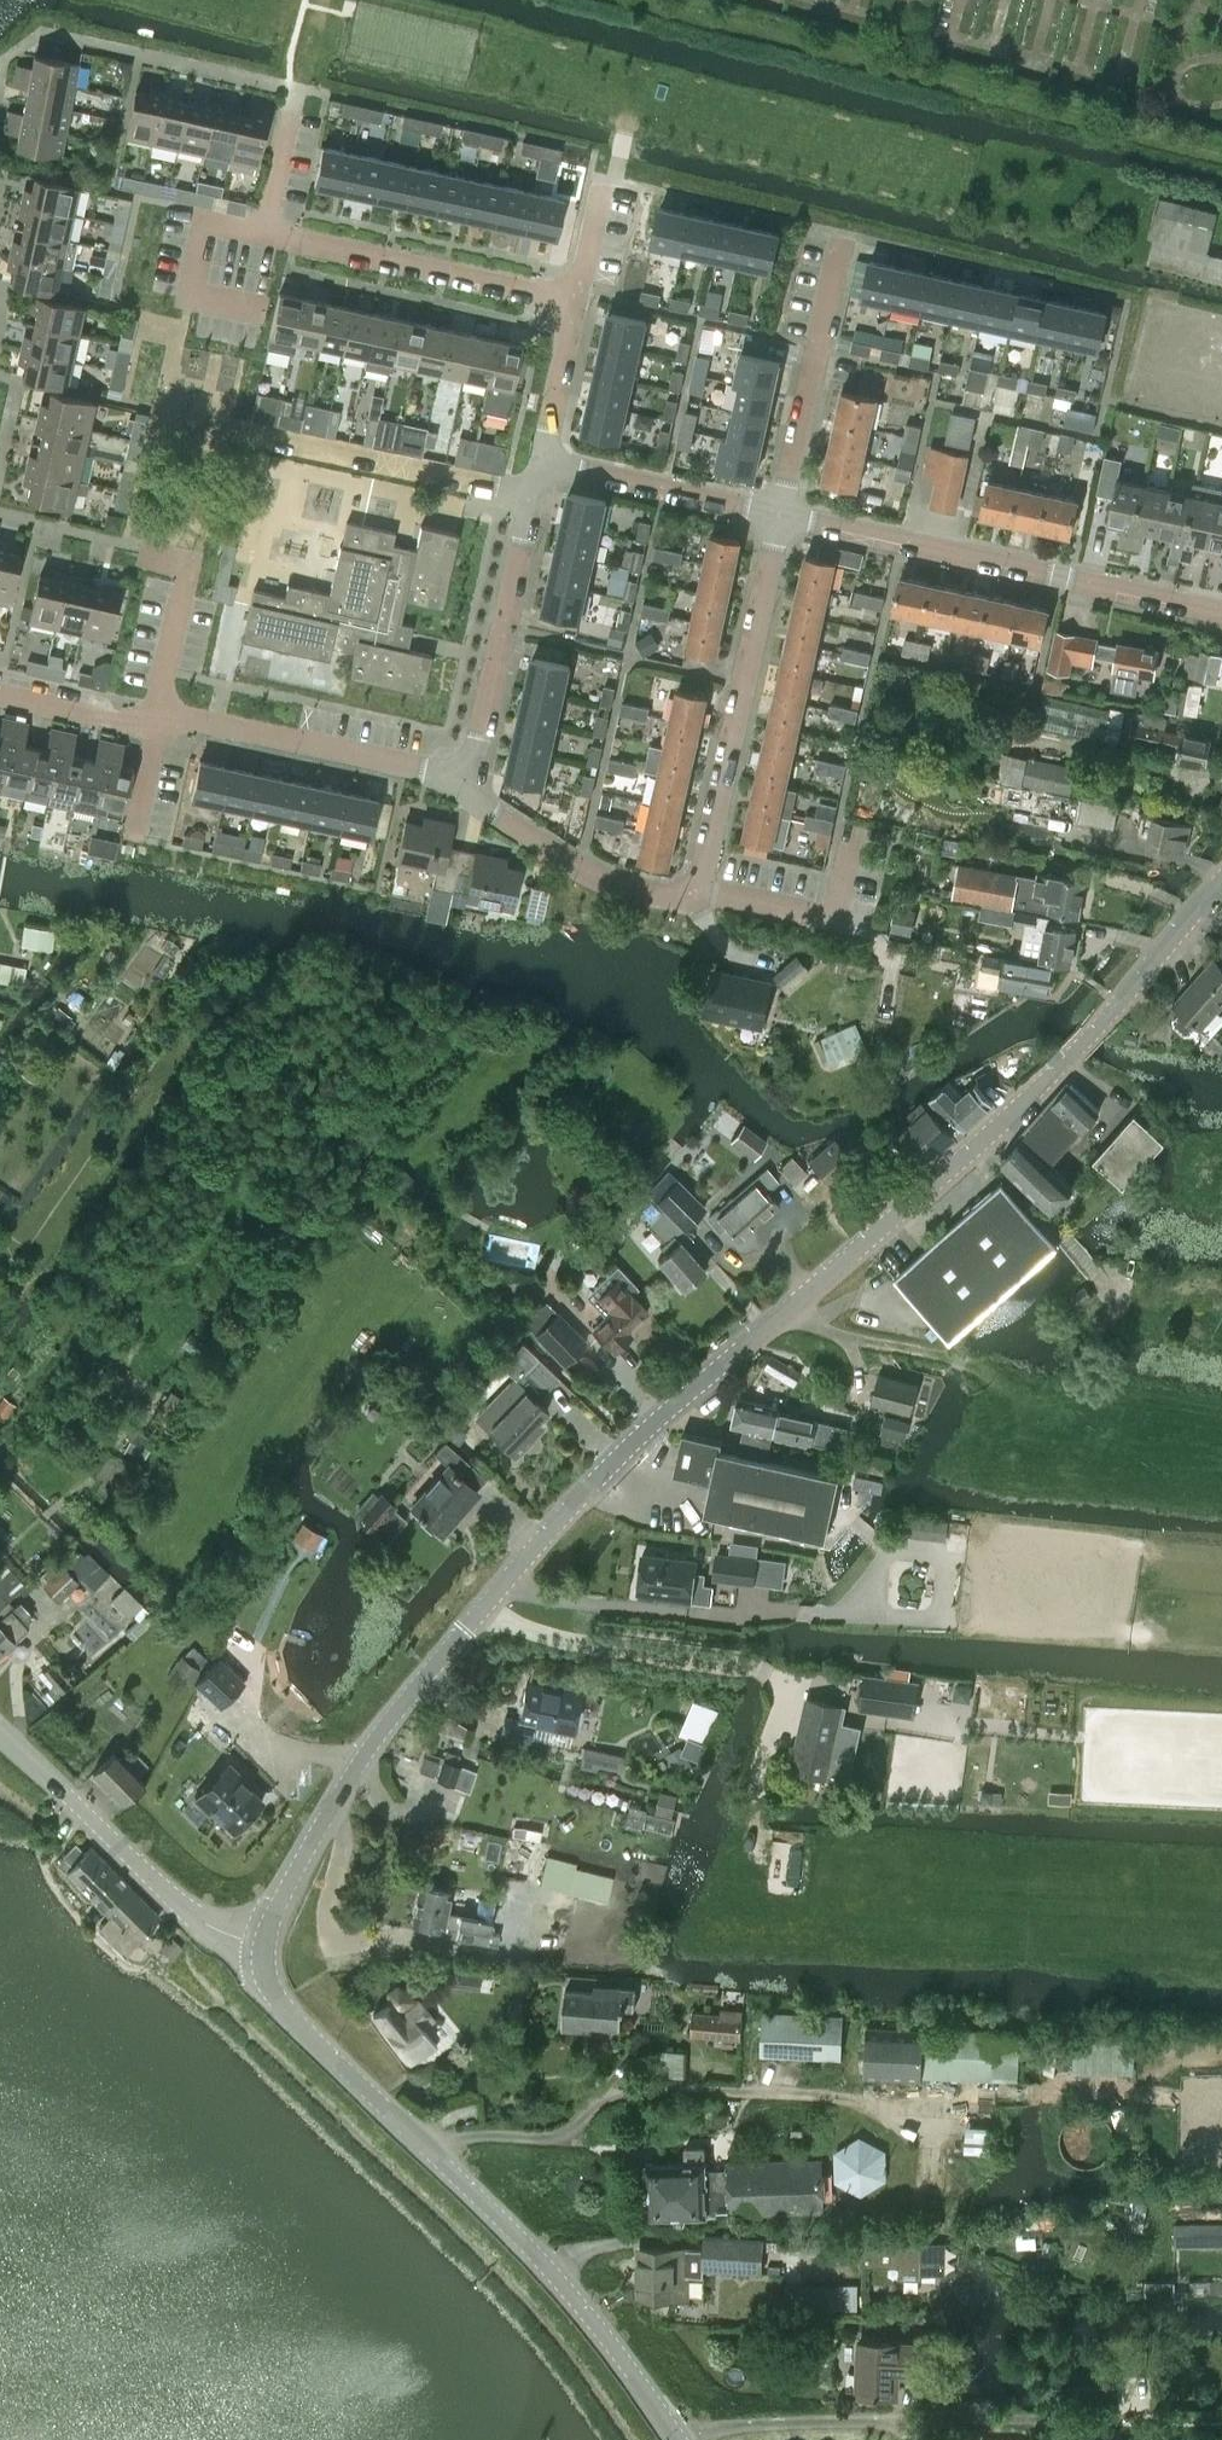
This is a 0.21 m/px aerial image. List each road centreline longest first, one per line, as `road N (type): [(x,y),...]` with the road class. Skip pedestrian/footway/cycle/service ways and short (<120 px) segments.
road 1 (tertiary): [(259,1942),(358,1760),(503,1581),(676,1402),(984,1137),(1095,1028),(1191,915)]
road 2 (tertiary): [(680,2439),(535,2253),(280,2006),(259,1942)]
road 3 (residential): [(505,814),(580,874),(698,901),(781,516)]
road 4 (residential): [(586,304),(269,234),(293,95)]
road 5 (residential): [(1221,611),(781,516)]
road 6 (track): [(1221,1424),(1117,1412),(952,1359),(838,1334),(803,1295)]
road 7 (unclassified): [(259,1942),(206,1923),(0,1726)]
road 8 (residential): [(464,782),(531,495),(550,465)]
road 9 (residential): [(464,782),(198,721),(158,721)]
road 10 (residential): [(781,516),(842,230)]
road 11 (residential): [(781,516),(550,465)]
road 12 (residential): [(158,721),(191,564),(138,554)]
road 13 (residential): [(550,465),(586,304)]
road 14 (residential): [(158,721),(114,720),(0,695)]
road 15 (residential): [(586,304),(615,176)]

